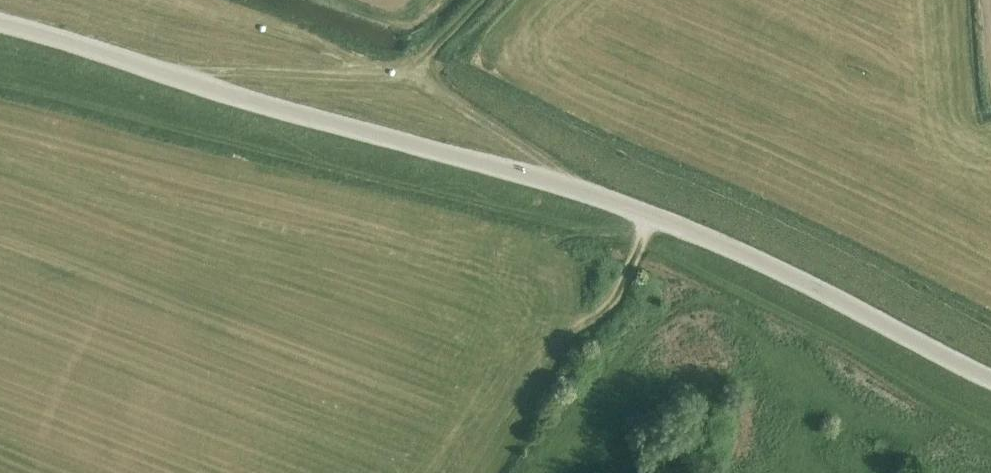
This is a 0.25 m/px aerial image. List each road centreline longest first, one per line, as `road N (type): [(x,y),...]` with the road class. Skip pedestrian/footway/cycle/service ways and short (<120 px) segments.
road 1 (unclassified): [(0,24),(565,187),(990,381)]
road 2 (track): [(565,187),(535,158),(412,79),(166,77)]
road 3 (track): [(640,249),(990,430)]
road 4 (track): [(656,223),(491,472)]

